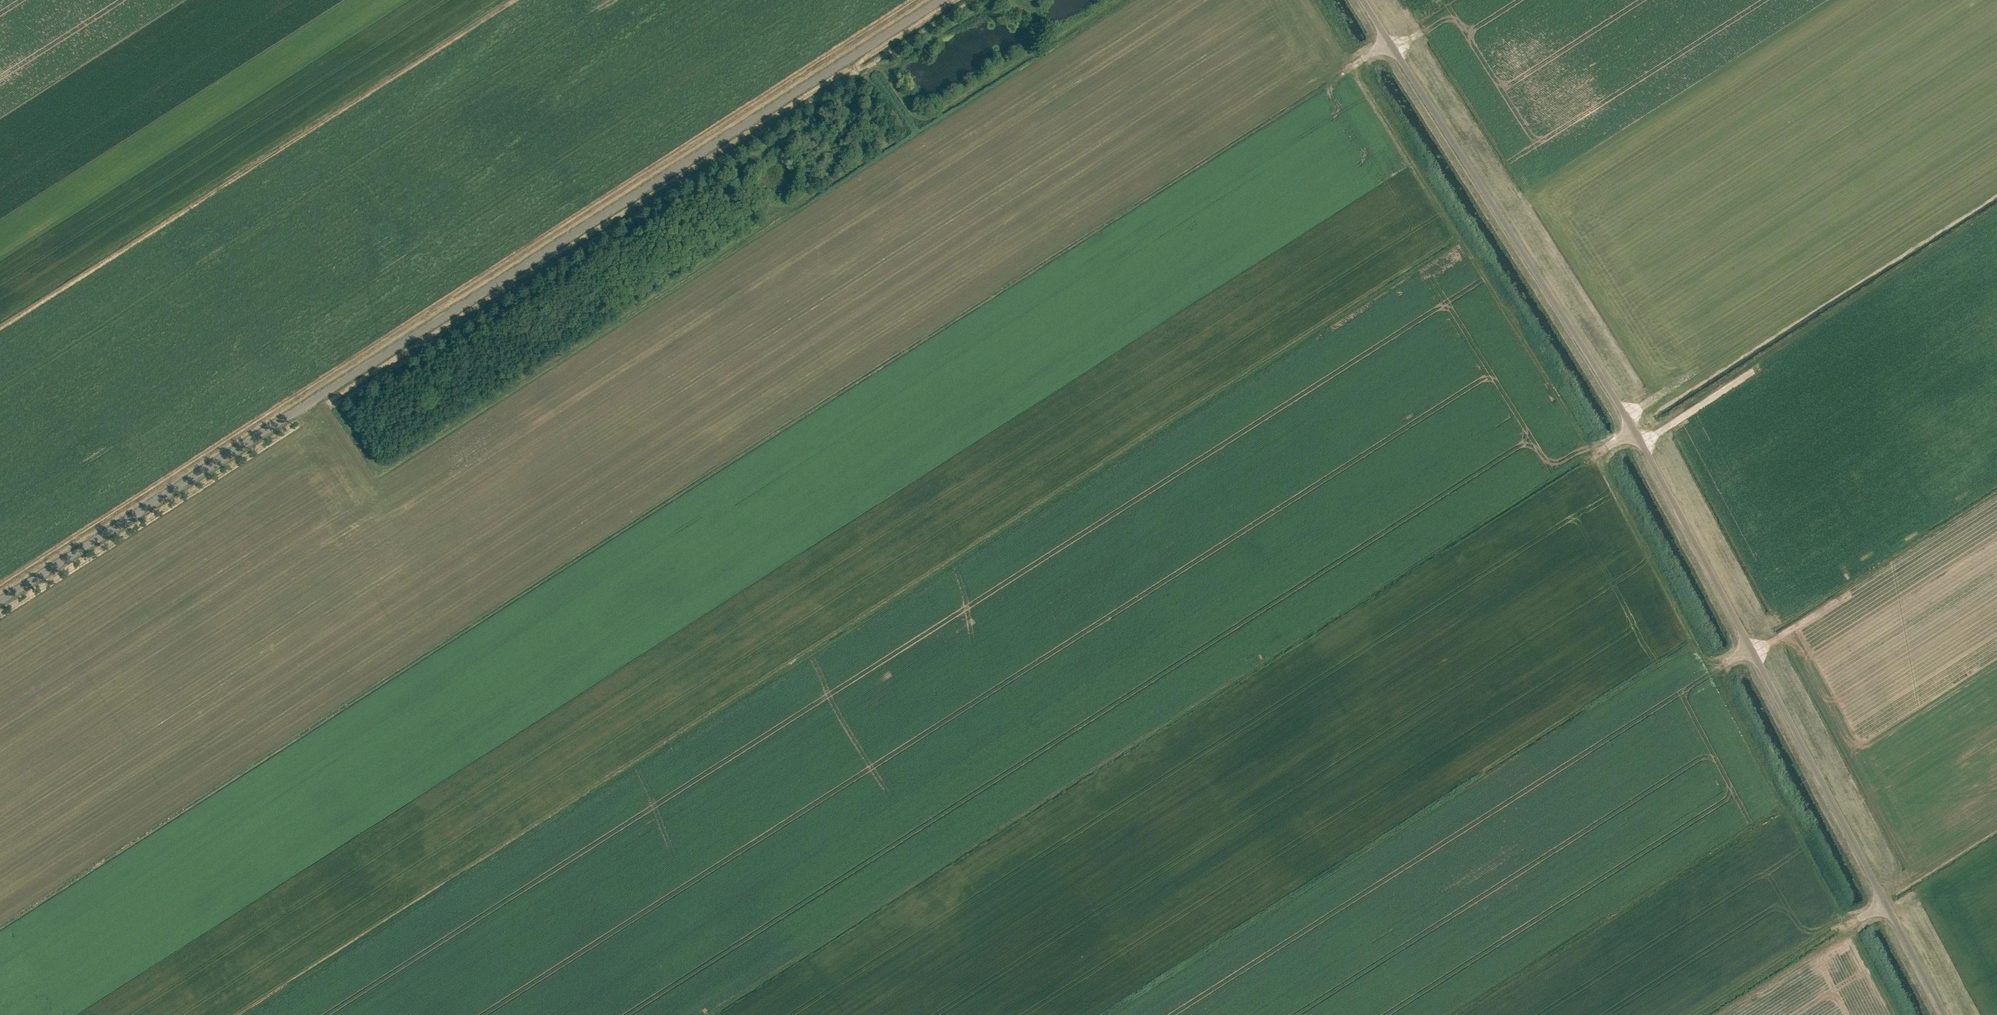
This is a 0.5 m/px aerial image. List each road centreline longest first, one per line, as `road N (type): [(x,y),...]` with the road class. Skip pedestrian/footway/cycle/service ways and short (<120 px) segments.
road 1 (unclassified): [(1945,1014),(1615,397),(1362,0)]
road 2 (unclassified): [(0,600),(941,0)]
road 3 (track): [(1641,443),(1752,372)]

